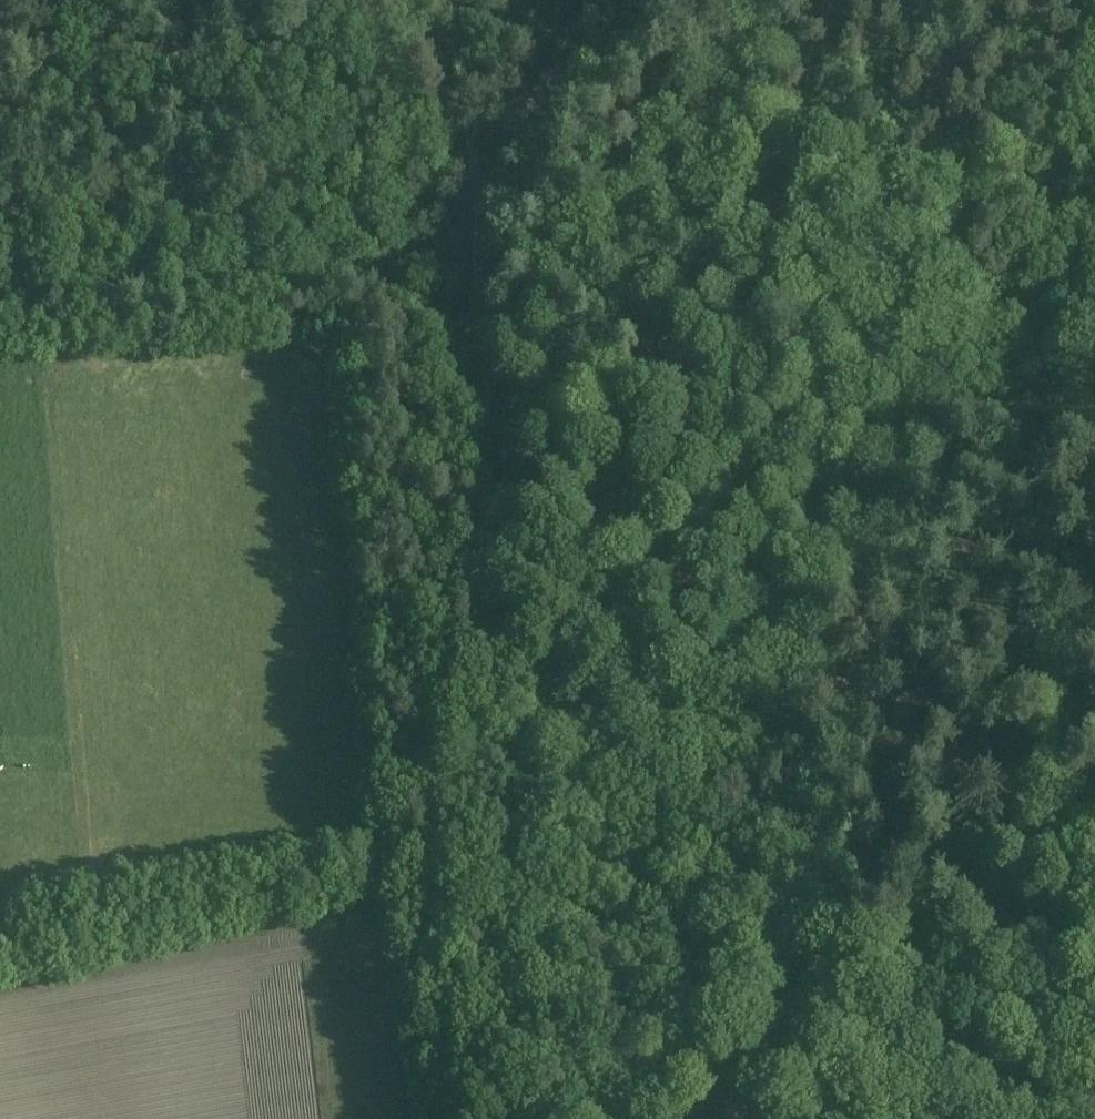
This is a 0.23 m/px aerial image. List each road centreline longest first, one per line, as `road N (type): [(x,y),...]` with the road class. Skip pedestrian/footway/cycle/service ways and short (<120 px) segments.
road 1 (track): [(479,200),(476,297),(490,418),(481,532),(510,747),(514,849)]
road 2 (track): [(490,418),(626,412),(732,436),(992,451),(1094,471)]
road 3 (track): [(0,914),(439,835),(514,849)]
road 4 (track): [(1037,0),(889,450)]
road 5 (track): [(514,849),(638,900),(734,1005),(865,1118)]
road 6 (track): [(514,849),(582,1118)]
road 7 (track): [(661,0),(499,166),(479,200)]
road 8 (track): [(479,200),(446,0)]

